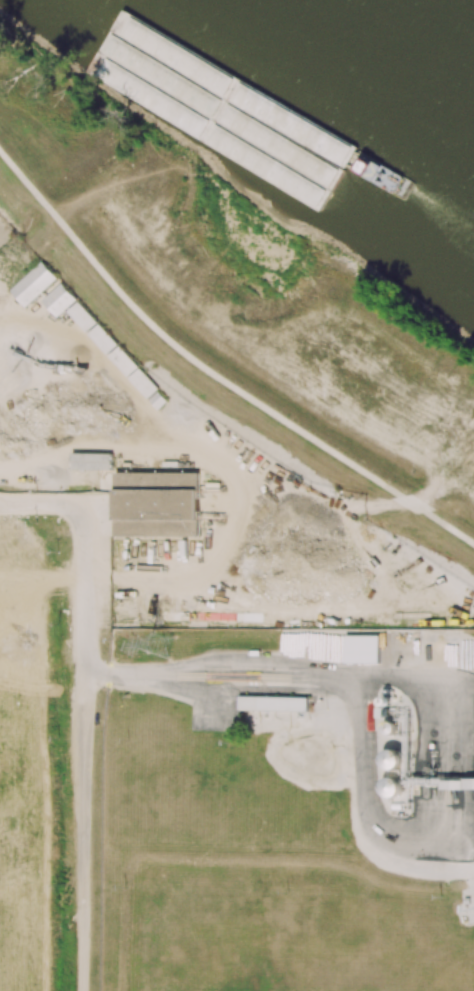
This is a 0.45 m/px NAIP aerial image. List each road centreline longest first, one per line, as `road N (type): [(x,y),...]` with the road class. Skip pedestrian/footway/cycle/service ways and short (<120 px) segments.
road 1 (residential): [(80,990),(86,683),(100,533),(89,506)]

